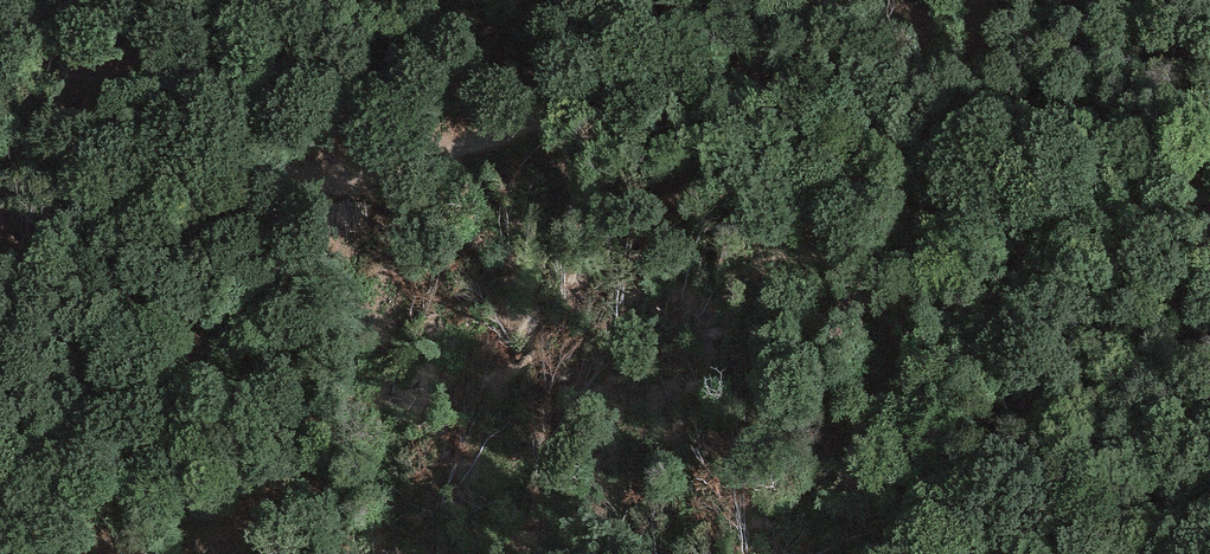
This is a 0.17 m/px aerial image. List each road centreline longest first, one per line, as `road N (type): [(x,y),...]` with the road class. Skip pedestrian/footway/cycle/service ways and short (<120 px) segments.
road 1 (track): [(1209,202),(1063,220),(1020,235),(942,227),(858,198),(758,99),(685,79),(619,86),(420,160),(325,172),(276,159),(232,135),(200,66),(192,0)]
road 2 (track): [(1020,235),(1011,288),(911,316),(879,355),(874,412),(906,463),(991,543),(992,553)]
road 3 (track): [(150,553),(193,405),(187,258),(199,174),(232,135)]

